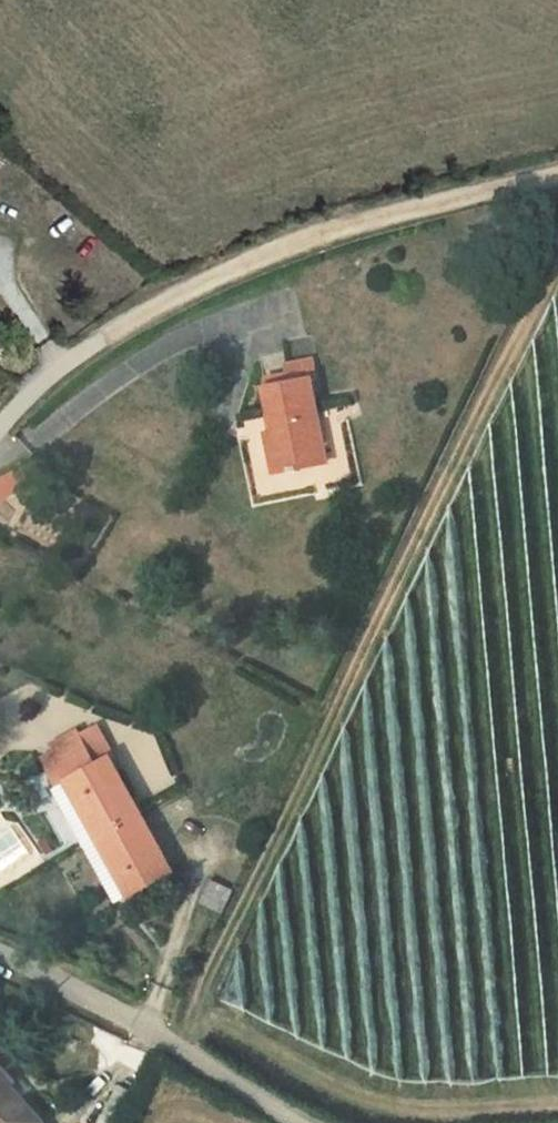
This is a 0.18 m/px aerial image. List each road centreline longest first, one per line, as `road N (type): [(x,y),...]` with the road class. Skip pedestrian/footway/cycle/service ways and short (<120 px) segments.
road 1 (track): [(557,262),(178,1044)]
road 2 (track): [(99,337),(220,274),(363,220),(557,174)]
road 3 (unclassified): [(305,1122),(142,1021),(0,950)]
road 4 (residential): [(0,427),(64,359),(99,337)]

